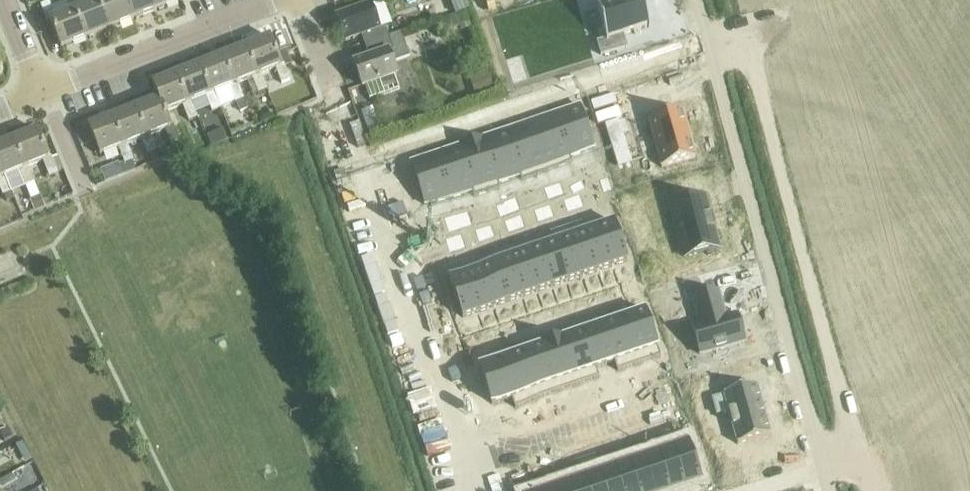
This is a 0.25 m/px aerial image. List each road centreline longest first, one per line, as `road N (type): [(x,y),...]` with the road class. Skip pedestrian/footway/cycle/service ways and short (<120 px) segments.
road 1 (residential): [(459,490),(298,0)]
road 2 (track): [(869,490),(744,35),(707,45)]
road 3 (residential): [(828,490),(695,0)]
road 4 (residential): [(40,94),(279,0)]

